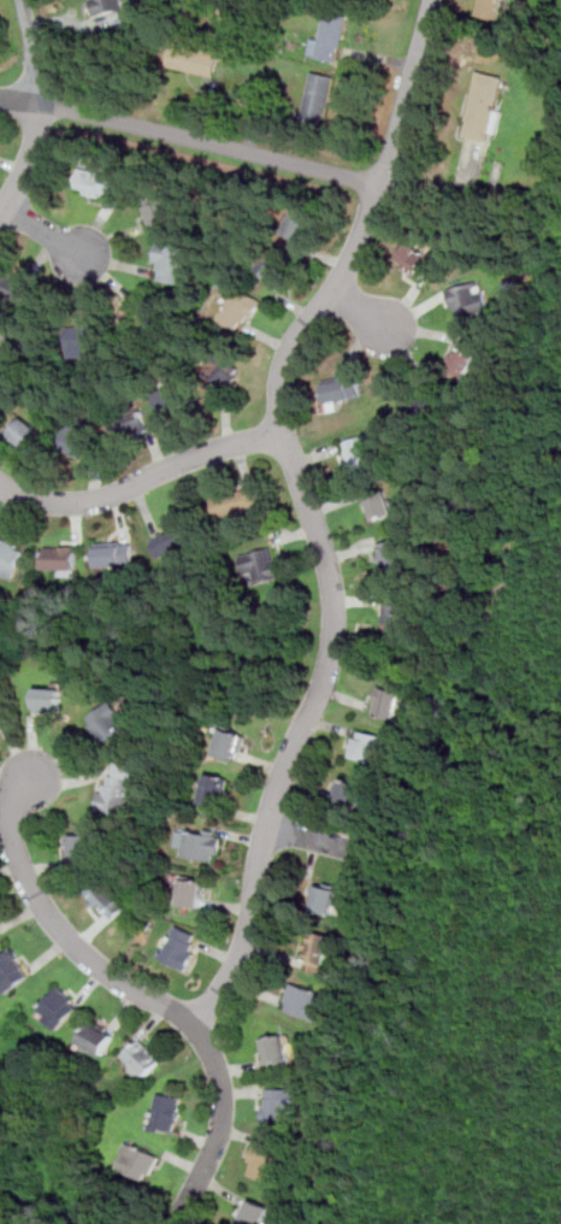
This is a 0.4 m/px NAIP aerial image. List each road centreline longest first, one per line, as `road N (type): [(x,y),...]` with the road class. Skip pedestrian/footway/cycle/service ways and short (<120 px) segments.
road 1 (residential): [(193,1025),(241,958),(267,826),(325,683),(337,625),(331,564),(280,412),(284,376),(299,337),(362,237),(432,0)]
road 2 (residential): [(33,777),(20,795),(14,835),(39,896),(88,957),(193,1025),(218,1065),(224,1116),(185,1208)]
road 3 (residential): [(0,97),(75,108),(382,187)]
road 4 (residential): [(285,434),(213,451),(95,500),(53,502),(0,482)]
road 5 (residential): [(0,216),(40,131),(25,0)]

